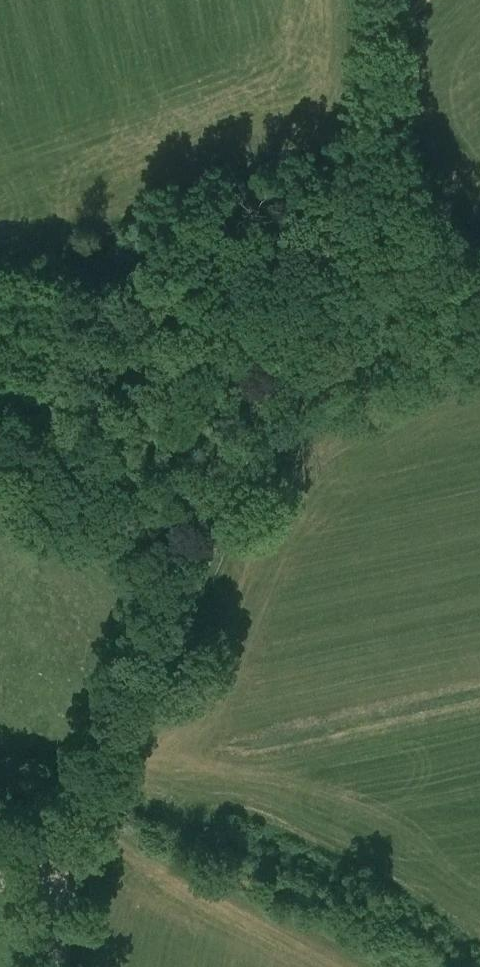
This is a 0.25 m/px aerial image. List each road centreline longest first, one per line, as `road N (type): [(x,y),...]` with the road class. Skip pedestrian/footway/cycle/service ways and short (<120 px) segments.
road 1 (tertiary): [(53,966),(79,848),(337,246),(371,75),(367,0)]
road 2 (track): [(303,332),(60,452)]
road 3 (track): [(60,452),(207,551)]

